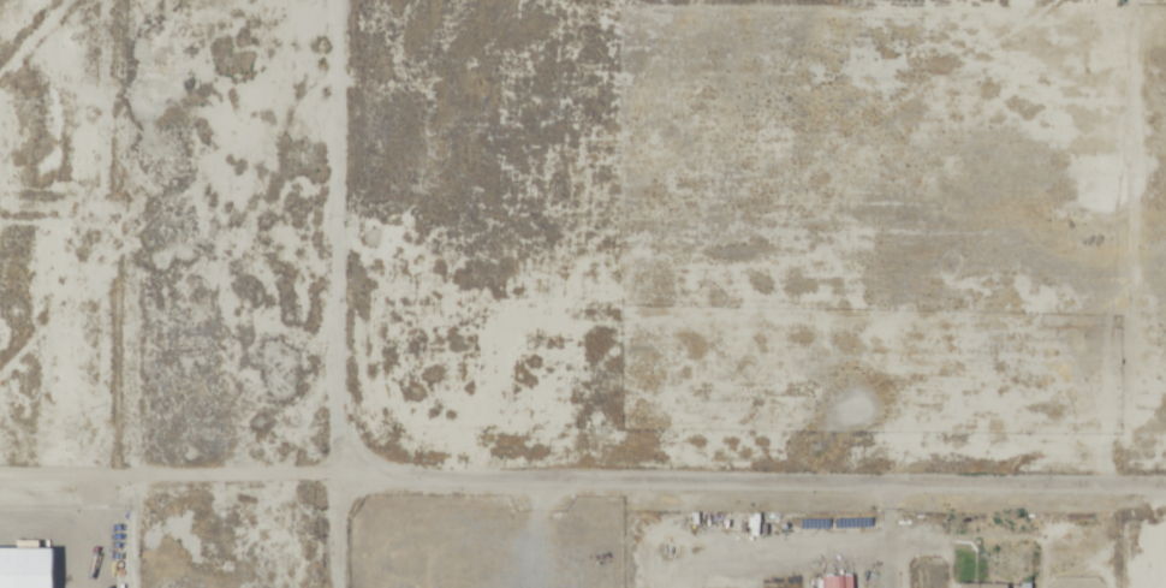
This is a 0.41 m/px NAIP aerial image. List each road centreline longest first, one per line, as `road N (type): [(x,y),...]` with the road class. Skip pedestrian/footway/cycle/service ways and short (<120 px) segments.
road 1 (residential): [(1165,497),(0,485)]
road 2 (track): [(343,587),(336,0)]
road 3 (track): [(340,210),(0,210)]

